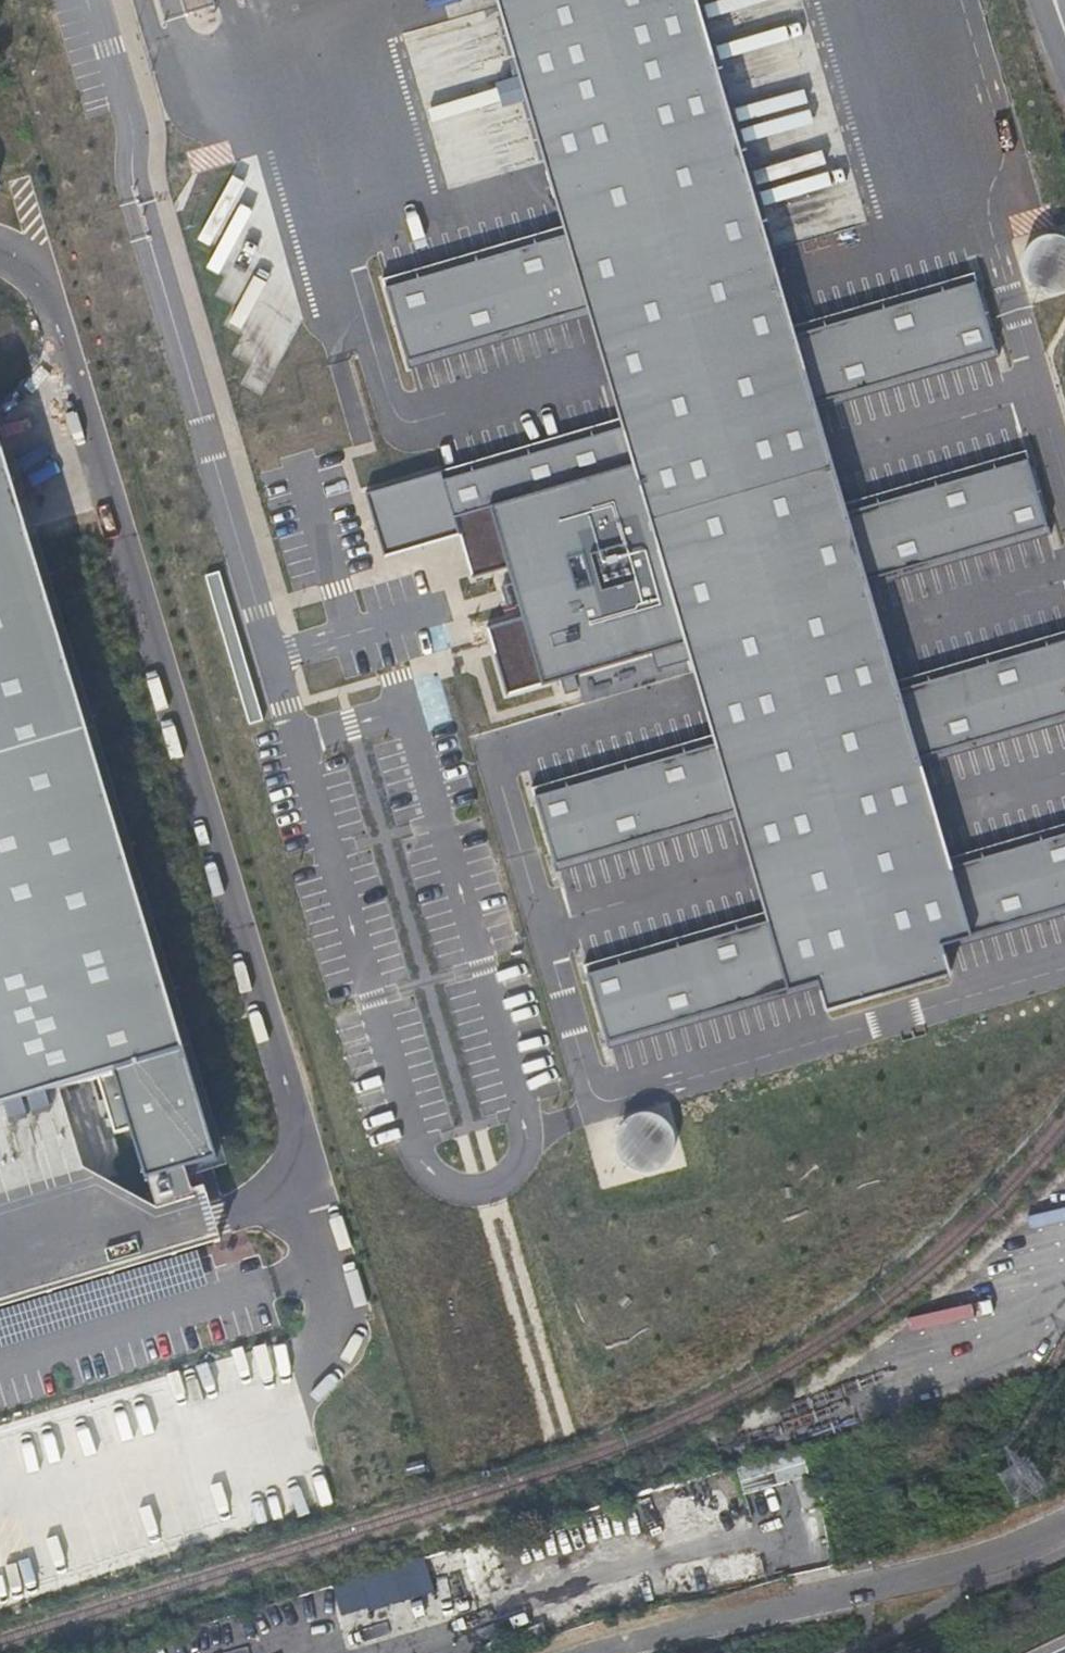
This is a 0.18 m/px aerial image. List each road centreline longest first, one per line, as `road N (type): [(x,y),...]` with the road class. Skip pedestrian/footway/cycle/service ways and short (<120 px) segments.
road 1 (unclassified): [(1064,1522),(976,1562),(573,1652)]

